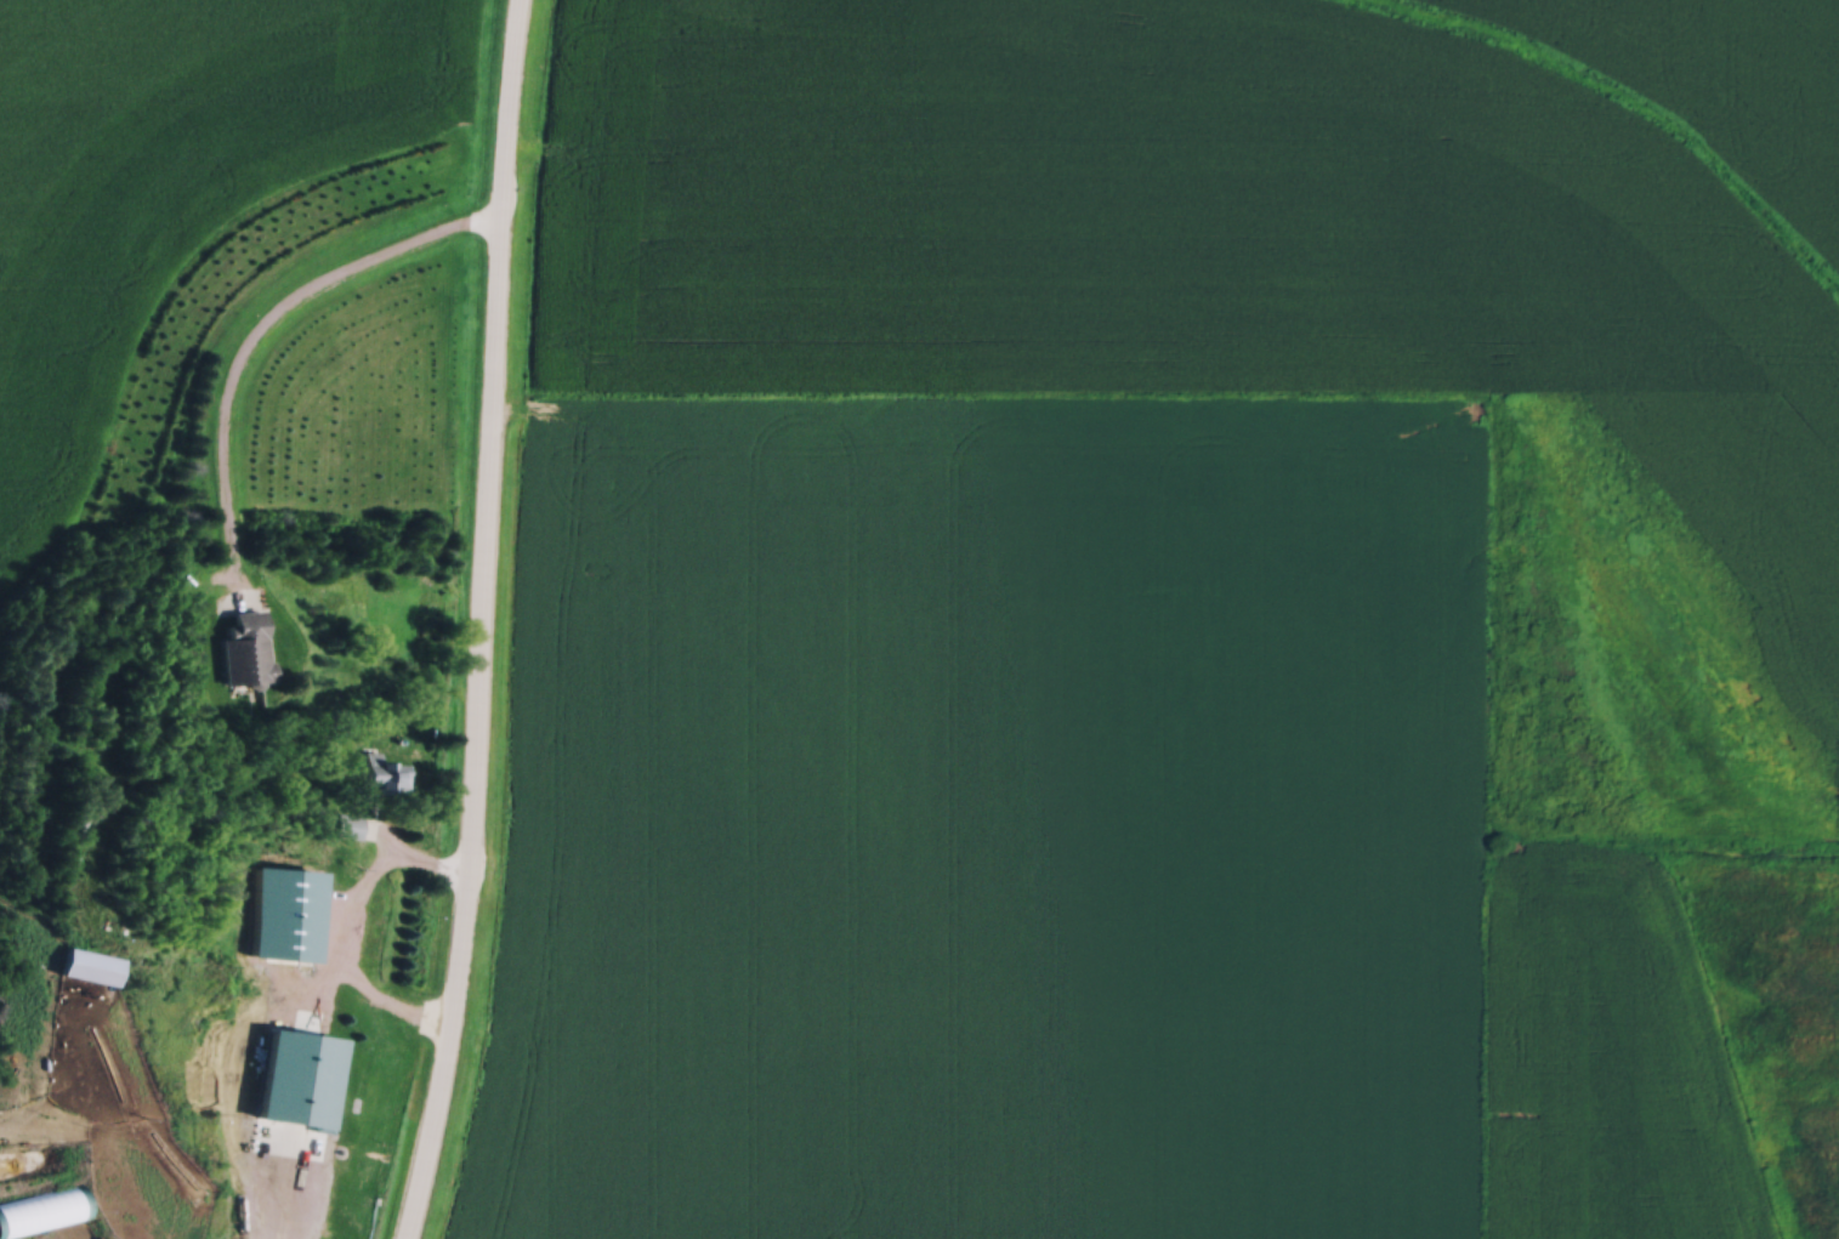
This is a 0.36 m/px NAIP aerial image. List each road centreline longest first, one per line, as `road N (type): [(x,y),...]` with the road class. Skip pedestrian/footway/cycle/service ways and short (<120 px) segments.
road 1 (tertiary): [(522,0),(499,218),(458,1021),(412,1238)]

